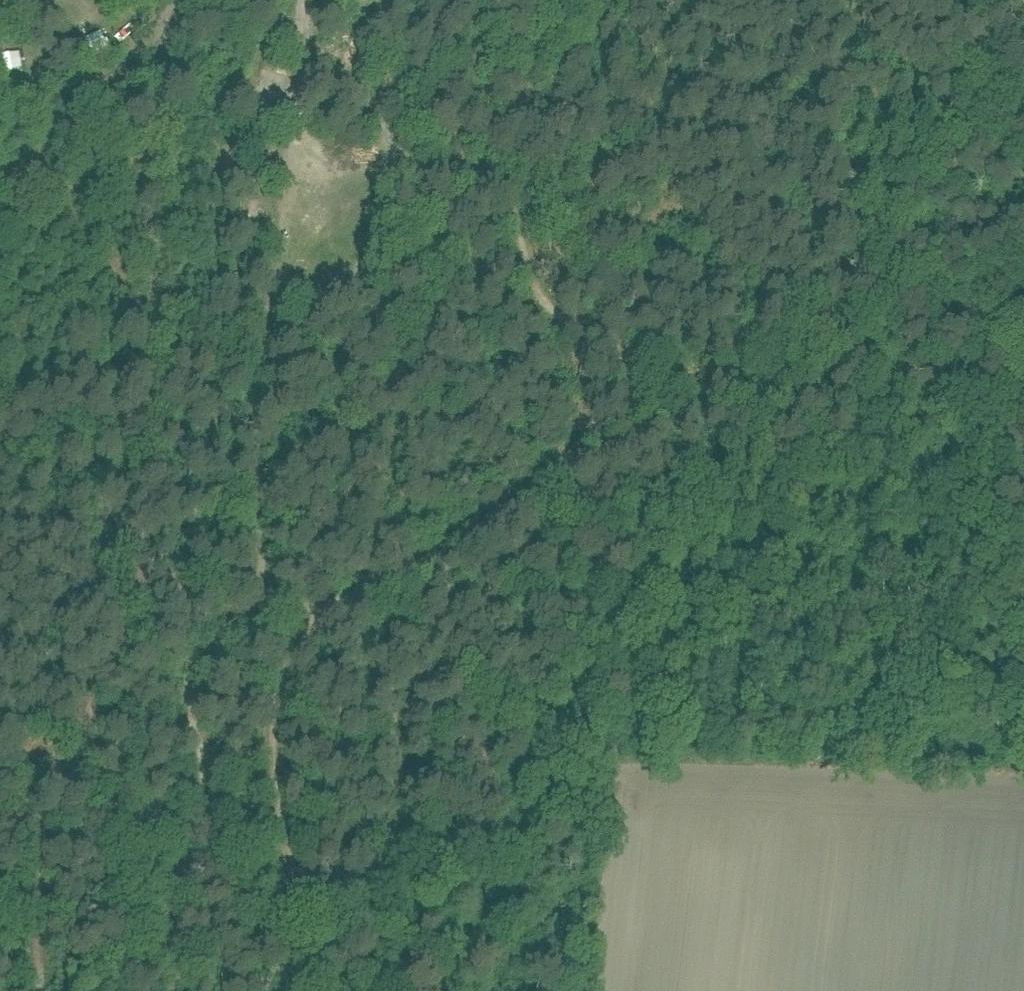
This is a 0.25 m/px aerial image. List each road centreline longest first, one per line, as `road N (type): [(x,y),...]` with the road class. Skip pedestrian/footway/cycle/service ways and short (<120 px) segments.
road 1 (track): [(304,76),(261,334),(255,600)]
road 2 (track): [(733,488),(881,193),(874,0)]
road 3 (track): [(1023,556),(867,511),(733,488)]
road 4 (track): [(399,0),(347,50),(304,76)]

